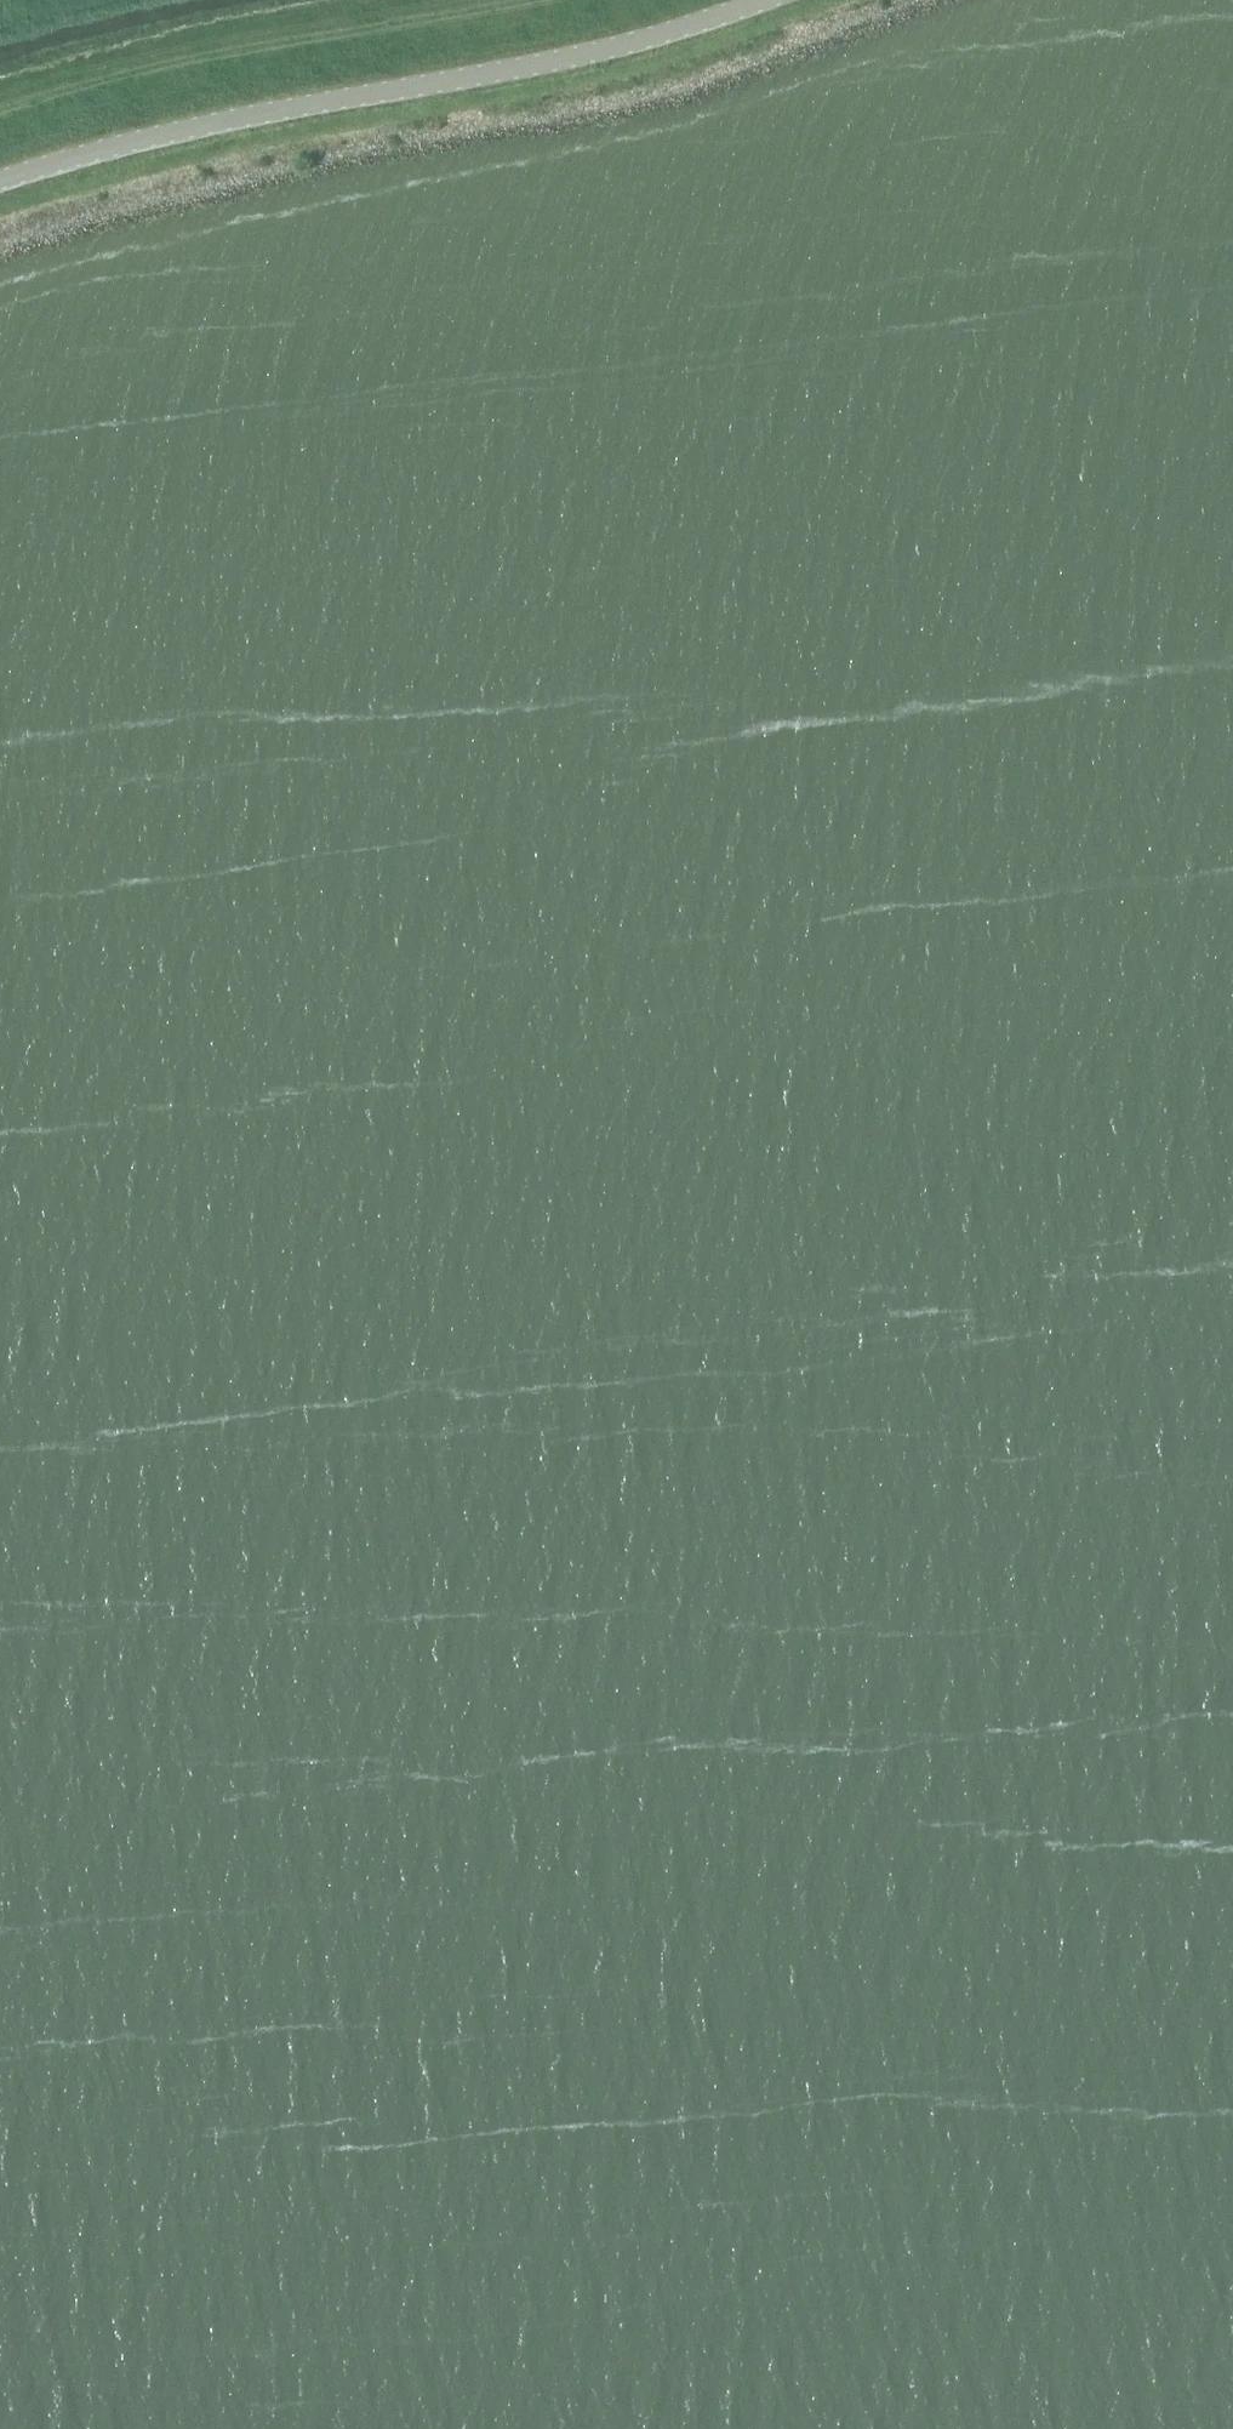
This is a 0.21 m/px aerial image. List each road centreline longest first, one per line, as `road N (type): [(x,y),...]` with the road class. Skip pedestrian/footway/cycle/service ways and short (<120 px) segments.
road 1 (tertiary): [(0,178),(191,127),(564,60),(769,0)]
road 2 (track): [(492,0),(110,75),(0,109)]

